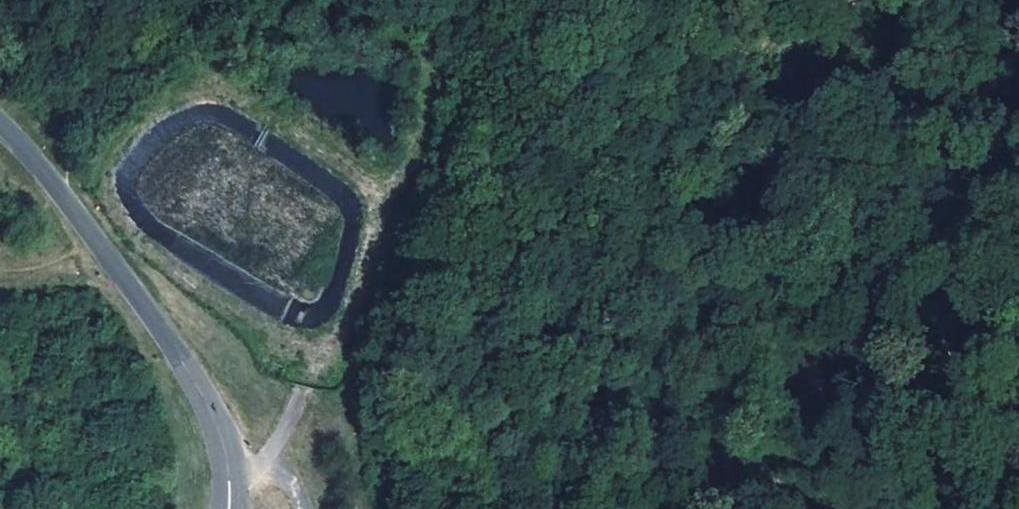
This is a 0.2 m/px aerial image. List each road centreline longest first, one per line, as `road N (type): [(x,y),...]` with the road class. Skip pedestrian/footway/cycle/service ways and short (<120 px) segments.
road 1 (tertiary): [(229,508),(225,450),(210,407),(34,157),(0,122)]

